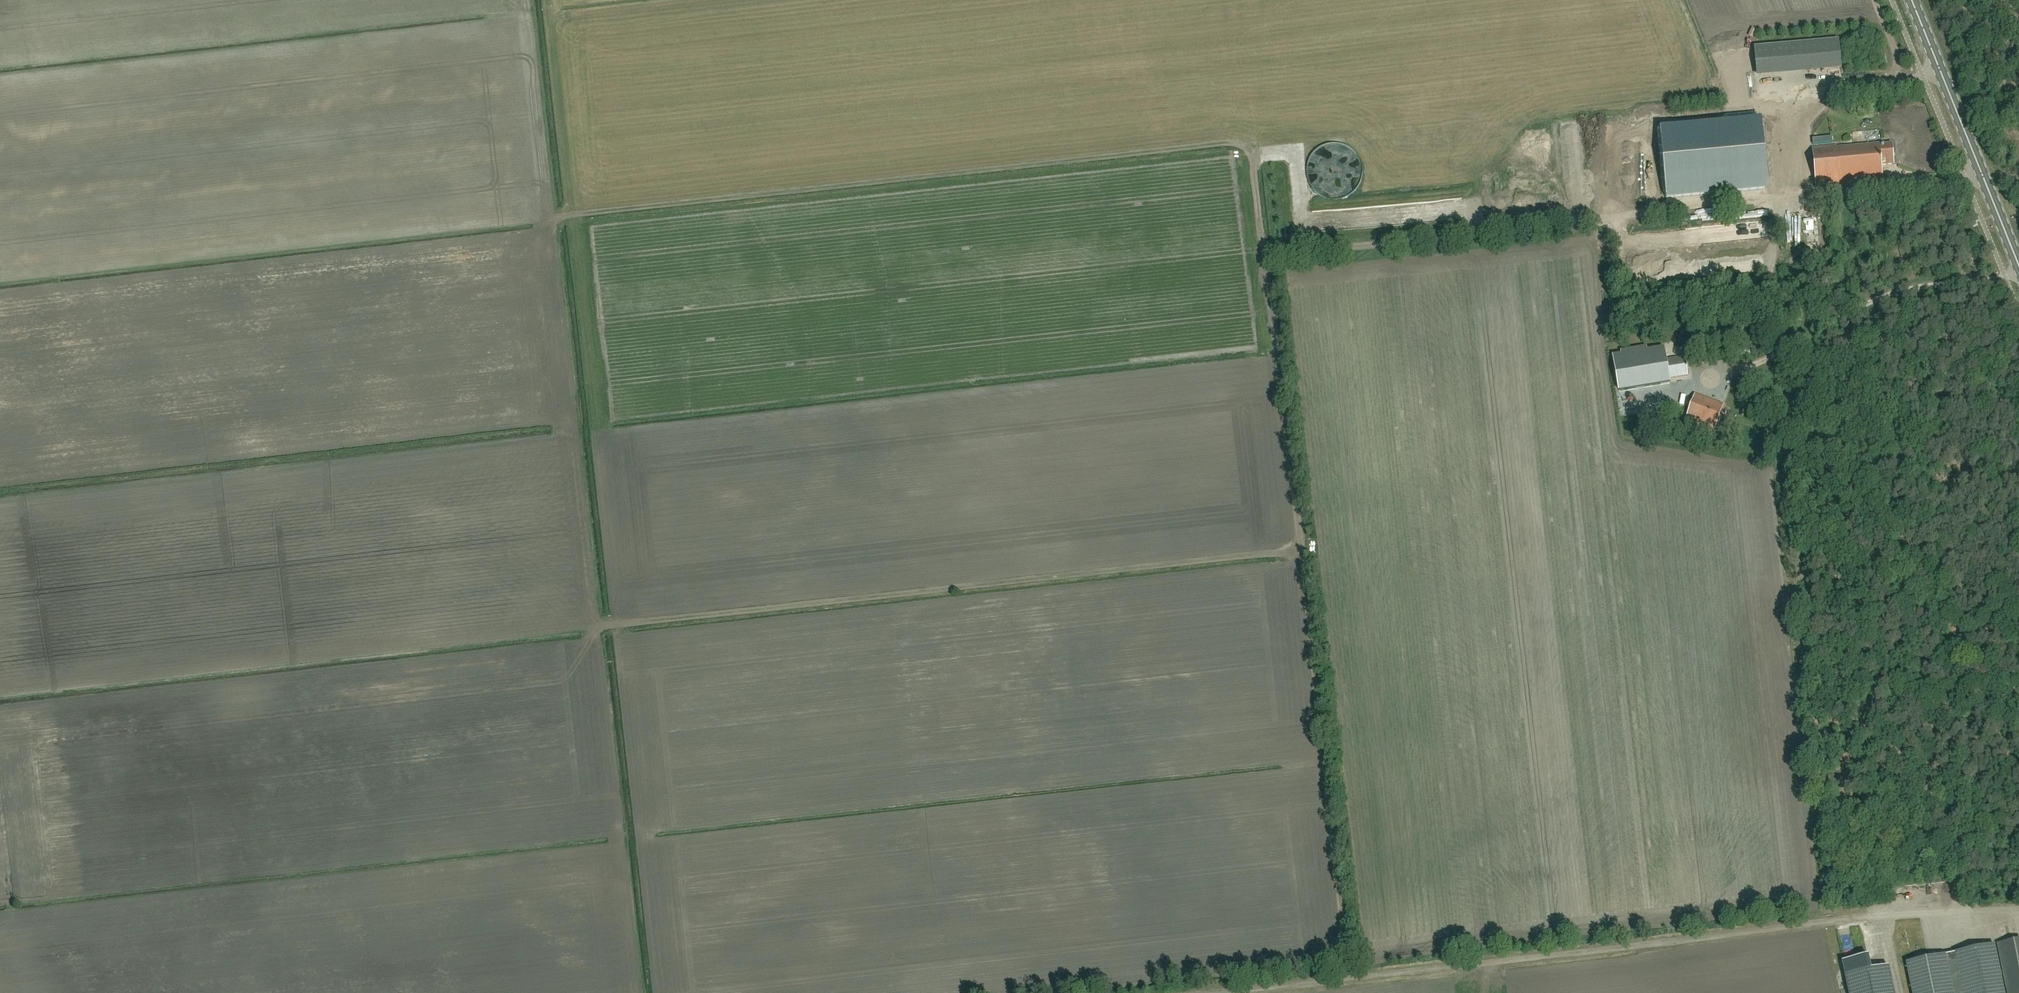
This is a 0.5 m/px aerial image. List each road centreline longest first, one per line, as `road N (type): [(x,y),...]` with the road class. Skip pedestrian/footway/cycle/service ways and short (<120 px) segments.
road 1 (track): [(1235,992),(1890,920)]
road 2 (primary): [(2018,265),(1912,0)]

